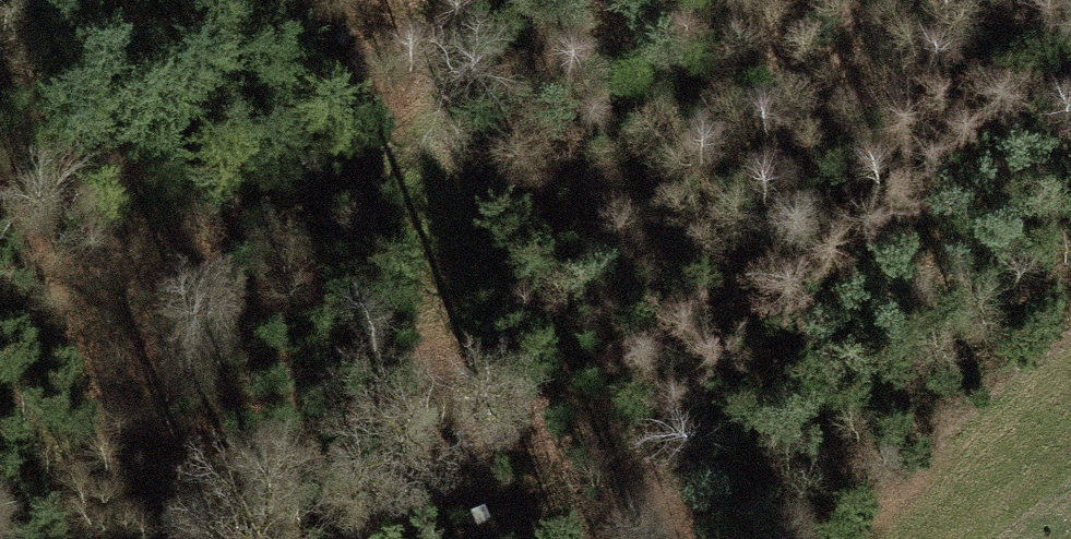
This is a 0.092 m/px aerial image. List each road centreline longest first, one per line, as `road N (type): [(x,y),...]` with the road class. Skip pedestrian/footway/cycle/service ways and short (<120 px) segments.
road 1 (track): [(144,298),(430,109),(458,109),(482,129),(646,391),(774,538)]
road 2 (track): [(453,0),(425,153),(459,320),(473,508)]
road 3 (track): [(428,538),(646,391)]

